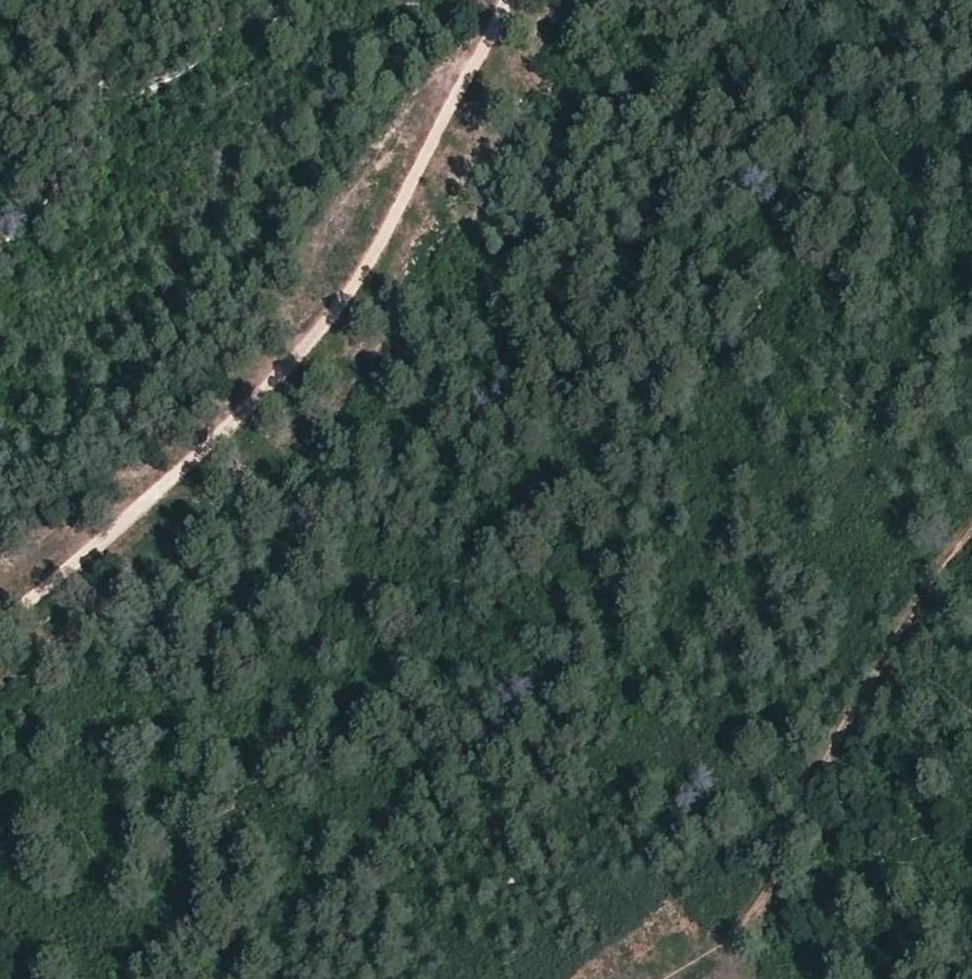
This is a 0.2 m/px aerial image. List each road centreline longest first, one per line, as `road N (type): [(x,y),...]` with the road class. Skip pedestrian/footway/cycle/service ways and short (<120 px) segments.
road 1 (track): [(501,0),(374,252),(253,404),(0,619)]
road 2 (track): [(971,522),(831,741),(807,816),(759,898),(723,938),(664,978)]

